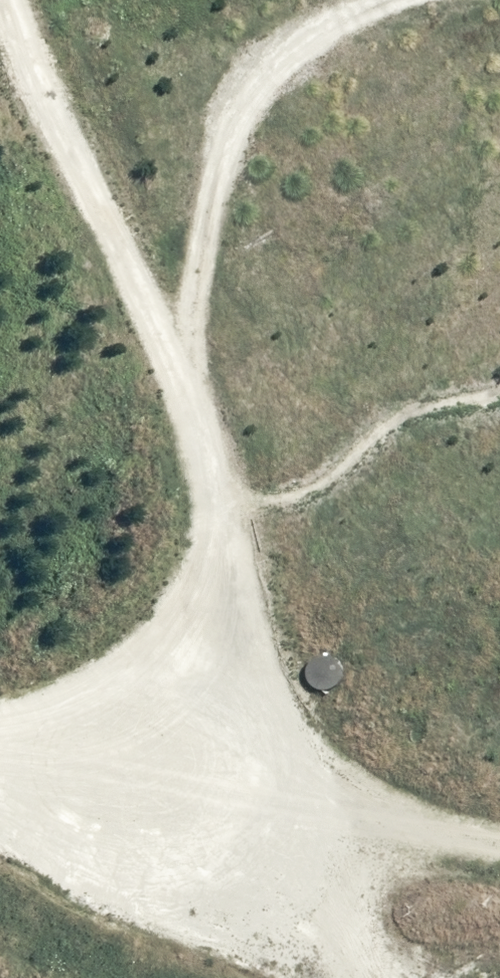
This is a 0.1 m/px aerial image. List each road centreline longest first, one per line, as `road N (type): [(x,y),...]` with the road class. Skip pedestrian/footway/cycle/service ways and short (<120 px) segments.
road 1 (track): [(7,0),(92,205),(208,451),(215,505),(206,566),(52,771)]
road 2 (track): [(499,842),(0,762)]
road 3 (track): [(387,0),(281,58),(249,95),(225,142),(178,387)]

